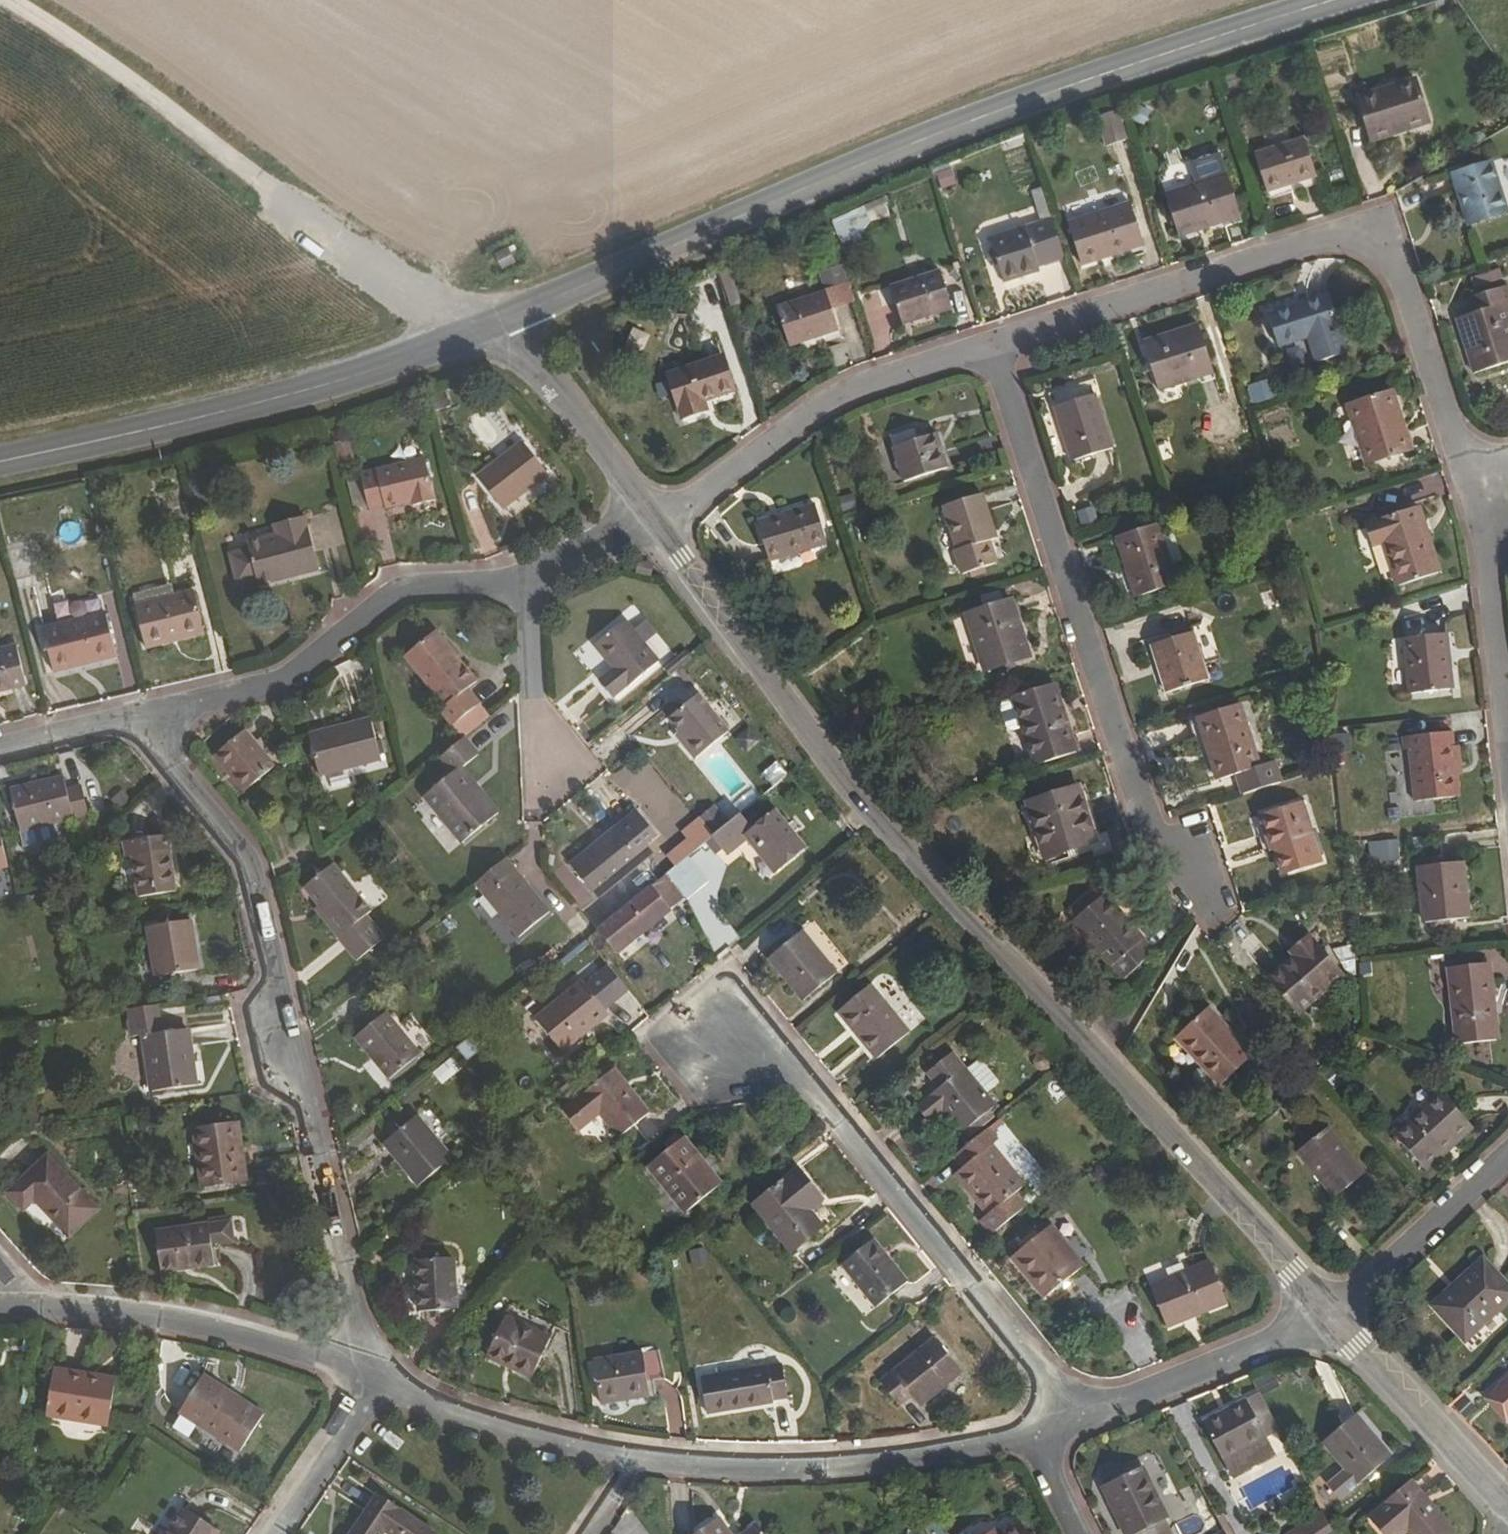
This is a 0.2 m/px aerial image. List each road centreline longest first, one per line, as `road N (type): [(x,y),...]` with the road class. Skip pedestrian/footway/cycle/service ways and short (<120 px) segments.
road 1 (residential): [(1316,1314),(1106,1065),(887,835),(659,530)]
road 2 (primary): [(1368,0),(936,140),(495,326)]
road 3 (residential): [(376,1374),(239,873),(141,698)]
road 4 (residential): [(1024,1427),(903,1456),(766,1466),(622,1459),(376,1374)]
road 5 (residential): [(1452,470),(1370,235),(987,345)]
road 6 (residential): [(987,345),(1142,828),(1212,884)]
road 7 (track): [(11,0),(495,326)]
road 8 (residential): [(1070,1415),(787,1067),(701,1019)]
road 9 (primary): [(495,326),(321,390),(0,467)]
road 10 (residential): [(141,698),(268,676),(388,579),(527,581)]
road 11 (residential): [(987,345),(858,381),(783,422),(659,530)]
road 12 (residential): [(376,1374),(163,1319),(0,1307)]
road 13 (residential): [(1507,758),(1484,577),(1452,470)]
road 14 (residential): [(1507,1507),(1316,1314)]
road 15 (residential): [(1316,1314),(1070,1415)]
road 16 (residential): [(659,530),(495,326)]
road 17 (residential): [(1316,1314),(1507,1149)]
road 18 (residential): [(544,767),(527,581)]
road 19 (residential): [(284,1533),(363,1413),(376,1374)]
road 20 (residential): [(0,737),(141,698)]
road 21 (residential): [(527,581),(659,530)]
road 22 (residential): [(1024,1427),(1081,1533)]

